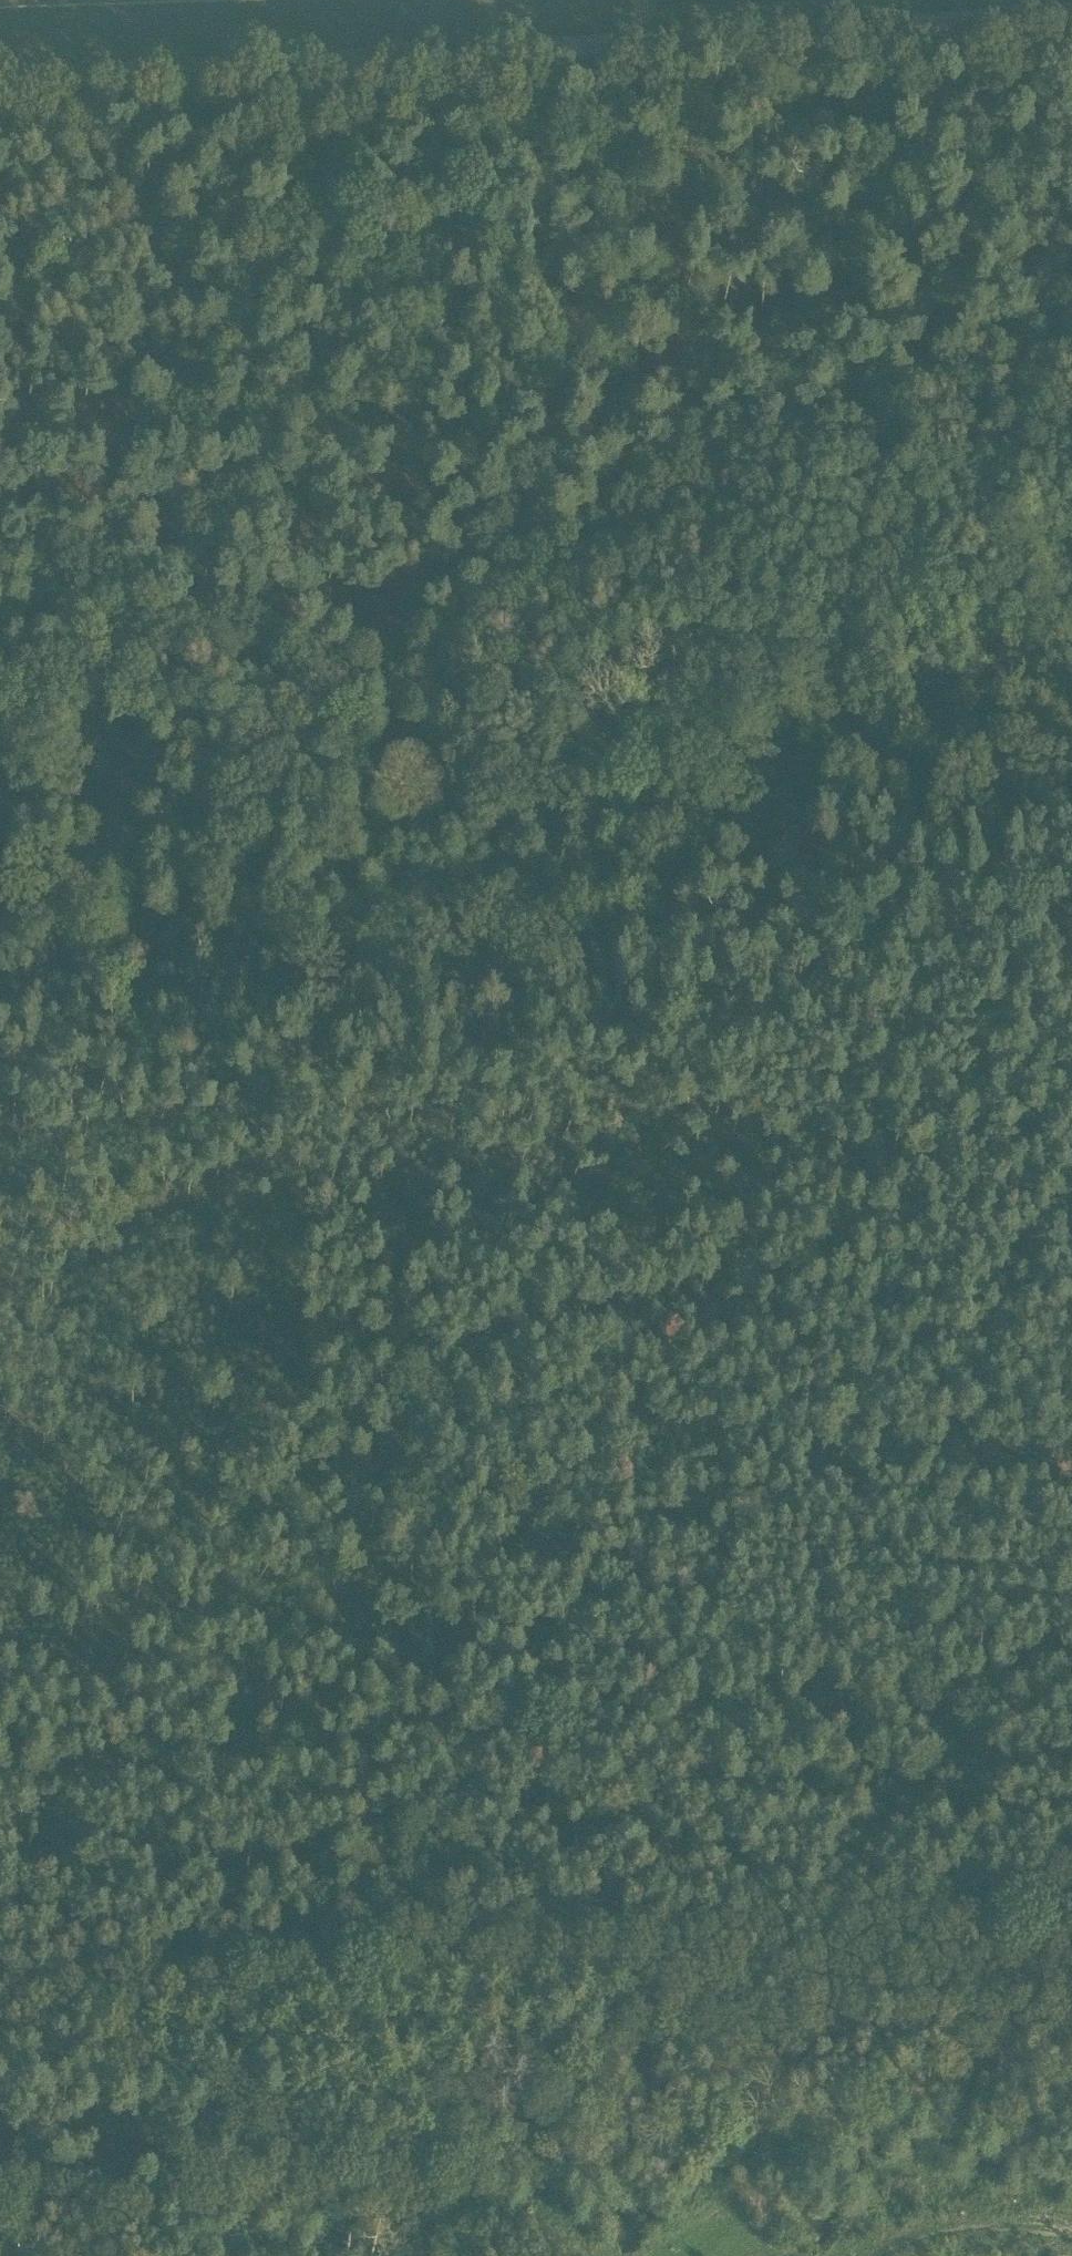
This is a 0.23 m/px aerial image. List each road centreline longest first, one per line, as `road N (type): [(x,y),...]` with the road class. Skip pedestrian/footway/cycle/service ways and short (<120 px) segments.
road 1 (track): [(1071,1940),(2,2042)]
road 2 (unclassified): [(0,76),(1071,13)]
road 3 (track): [(263,2187),(126,2118),(2,2042)]

